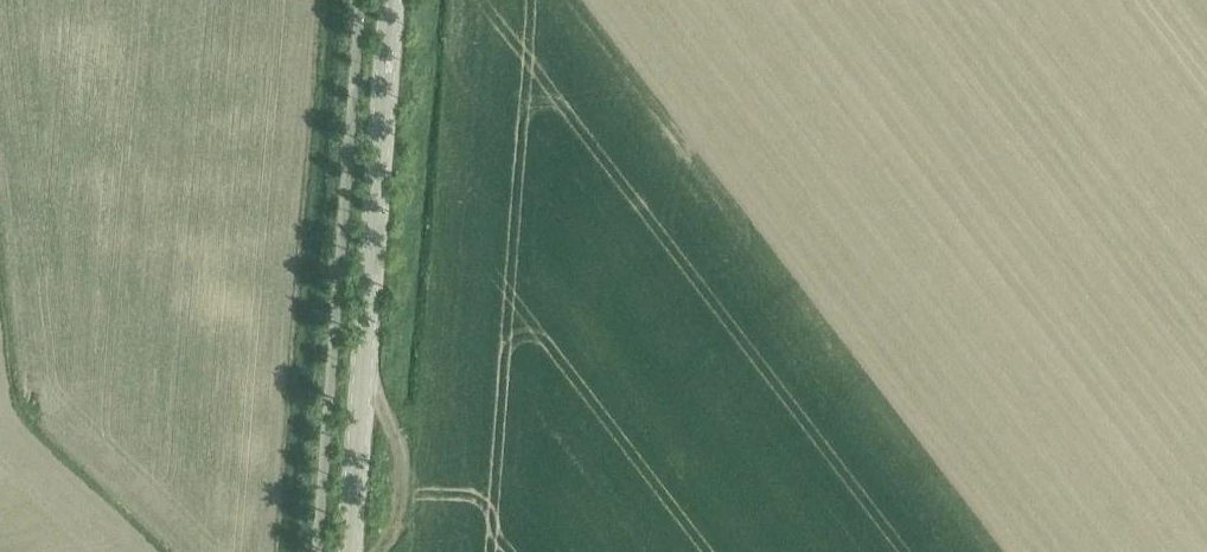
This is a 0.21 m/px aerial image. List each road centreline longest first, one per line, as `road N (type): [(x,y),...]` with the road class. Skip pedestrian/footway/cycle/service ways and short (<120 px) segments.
road 1 (tertiary): [(350,551),(392,0)]

